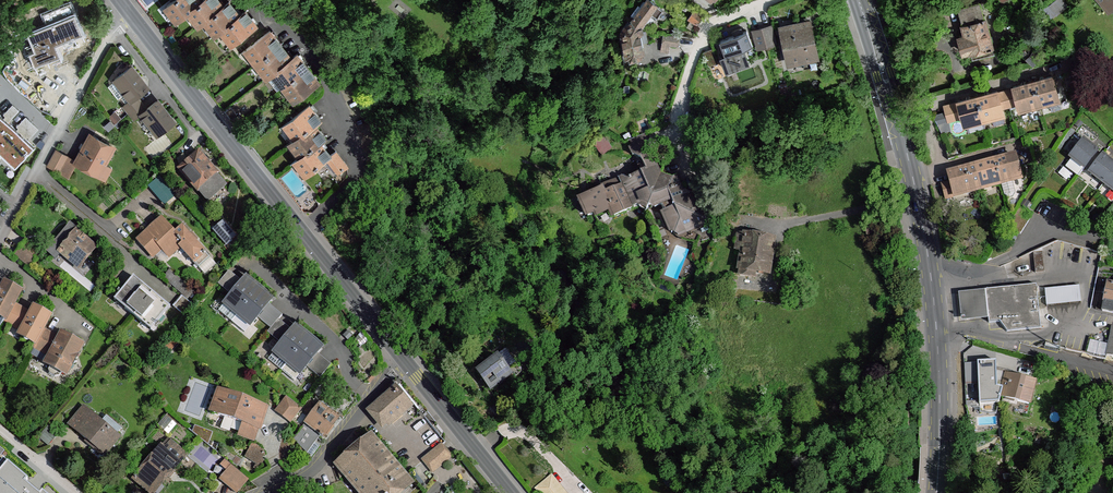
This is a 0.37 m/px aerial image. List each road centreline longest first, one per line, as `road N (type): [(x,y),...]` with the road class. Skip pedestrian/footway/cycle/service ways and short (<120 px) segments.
road 1 (secondary): [(935,492),(939,384),(928,256),(900,127),(858,0)]
road 2 (residential): [(304,230),(351,181),(359,159),(330,79),(303,43),(246,0)]
road 3 (tertiary): [(304,230),(132,15)]
road 4 (residential): [(0,238),(107,42),(132,15)]
road 5 (residential): [(406,359),(322,460),(264,492)]
road 6 (tertiary): [(514,492),(406,359)]
road 7 (tertiary): [(406,359),(304,230)]

